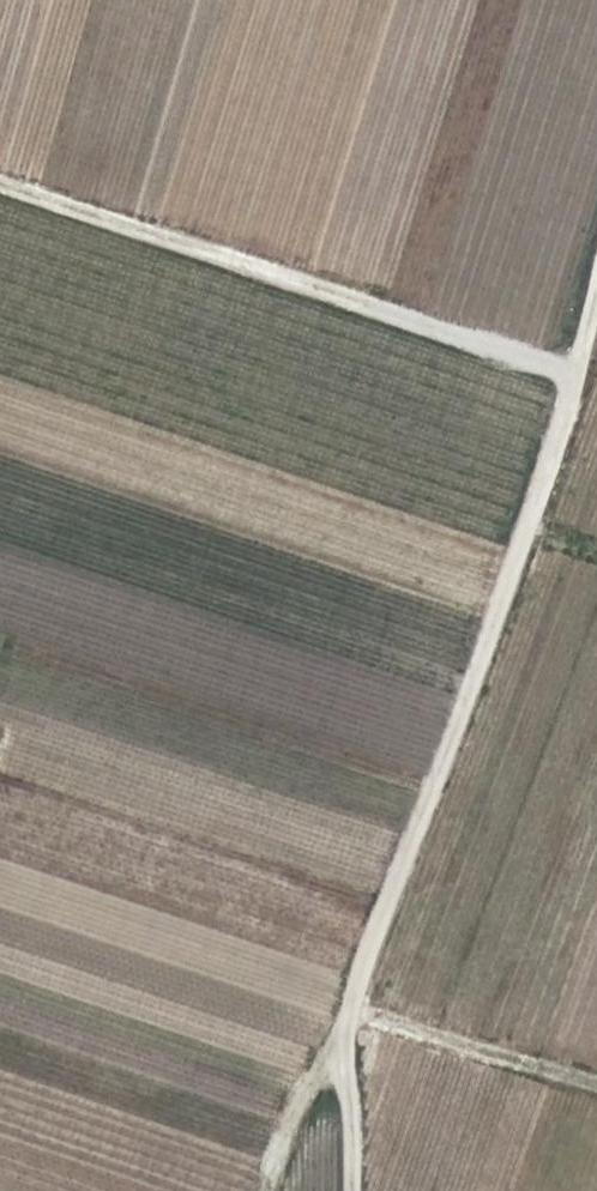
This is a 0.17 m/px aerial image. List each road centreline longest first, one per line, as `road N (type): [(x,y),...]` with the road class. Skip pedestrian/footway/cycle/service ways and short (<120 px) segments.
road 1 (track): [(347,1190),(345,1015),(538,480),(596,277)]
road 2 (track): [(572,369),(0,177)]
road 3 (track): [(261,1190),(296,1095),(341,1042)]

